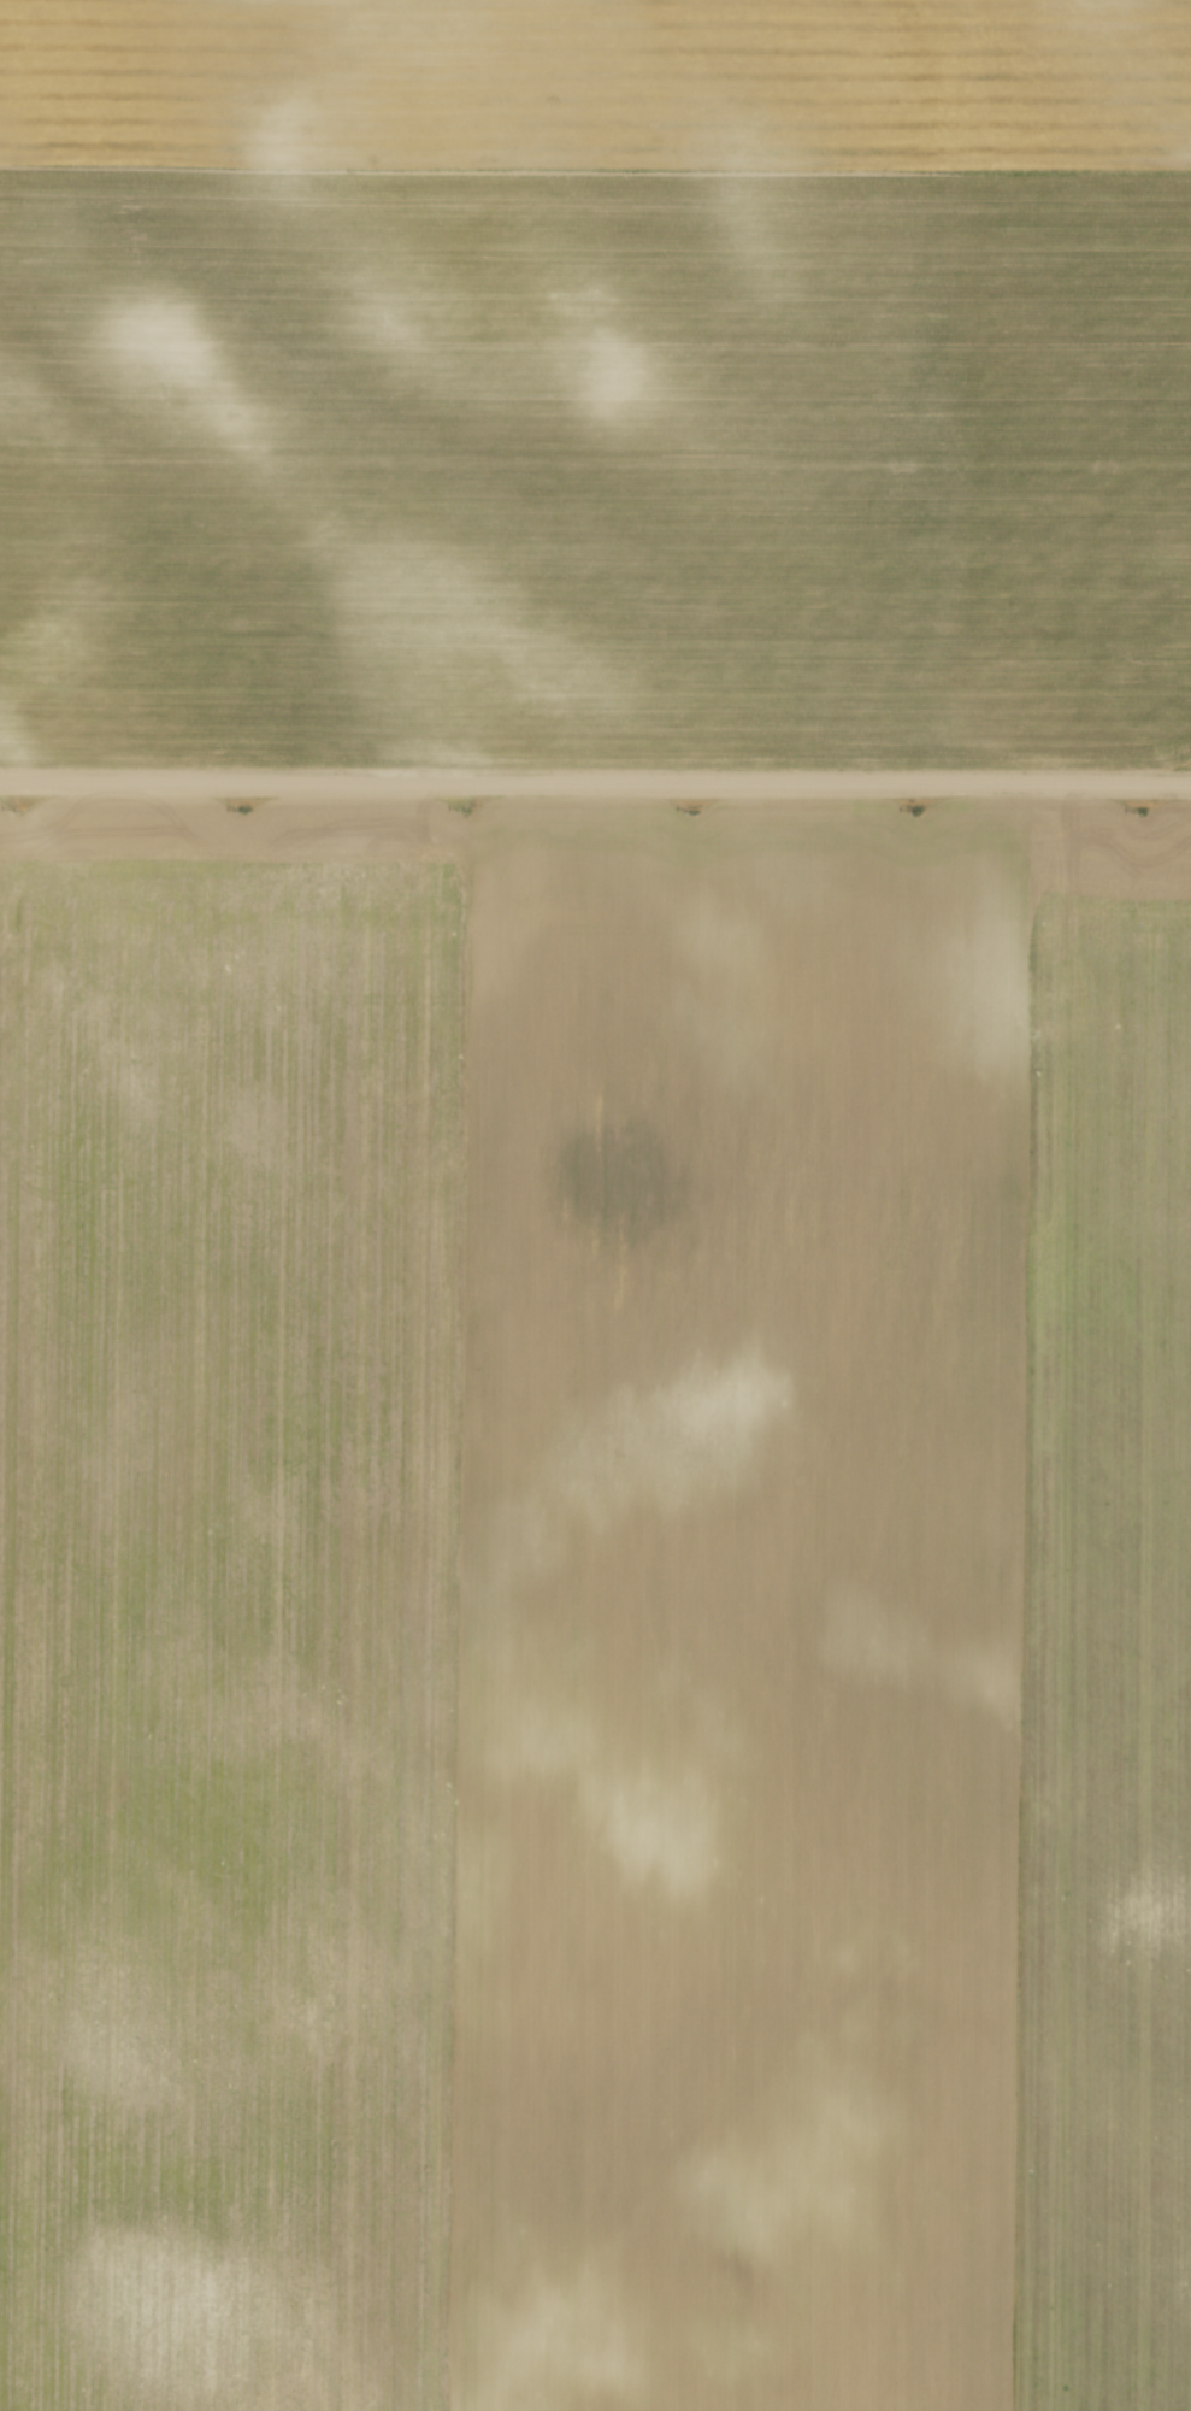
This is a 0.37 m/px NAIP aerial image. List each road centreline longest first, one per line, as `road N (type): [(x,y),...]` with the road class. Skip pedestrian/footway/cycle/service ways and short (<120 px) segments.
road 1 (residential): [(1190,789),(0,785)]

